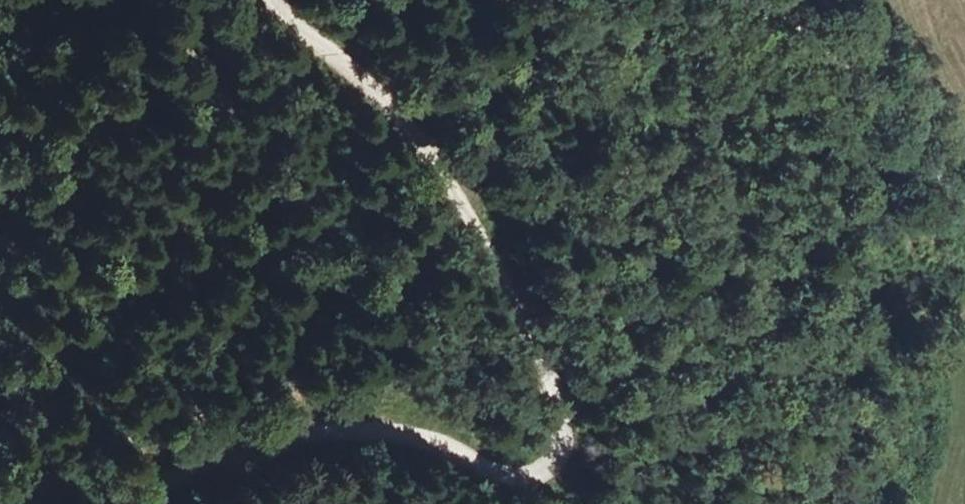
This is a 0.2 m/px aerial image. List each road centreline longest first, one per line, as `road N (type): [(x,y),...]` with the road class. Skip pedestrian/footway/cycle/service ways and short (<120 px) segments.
road 1 (track): [(272,0),(376,92),(449,179),(494,255),(554,397),(550,464),(523,479),(389,438),(325,435),(260,445),(124,503)]
road 2 (track): [(964,192),(859,96),(720,0)]

